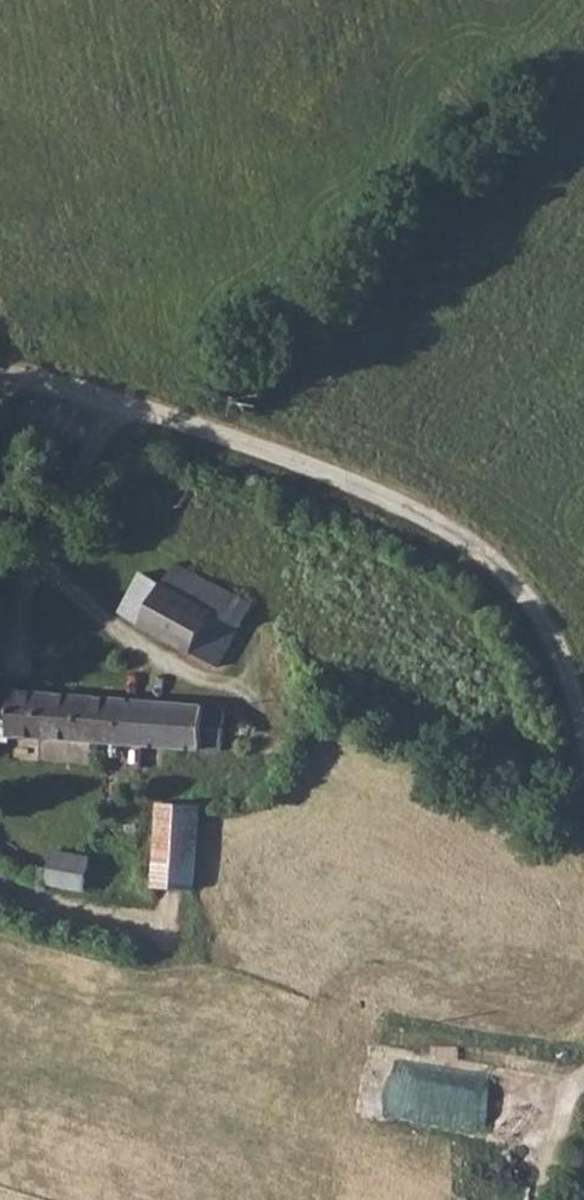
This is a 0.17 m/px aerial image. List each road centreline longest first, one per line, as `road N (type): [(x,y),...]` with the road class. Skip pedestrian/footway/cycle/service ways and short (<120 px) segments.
road 1 (unclassified): [(583,730),(562,635),(517,569),(223,438),(0,383)]
road 2 (unclassified): [(583,854),(345,768),(59,580),(0,529)]
road 3 (track): [(122,413),(71,468),(0,654)]

